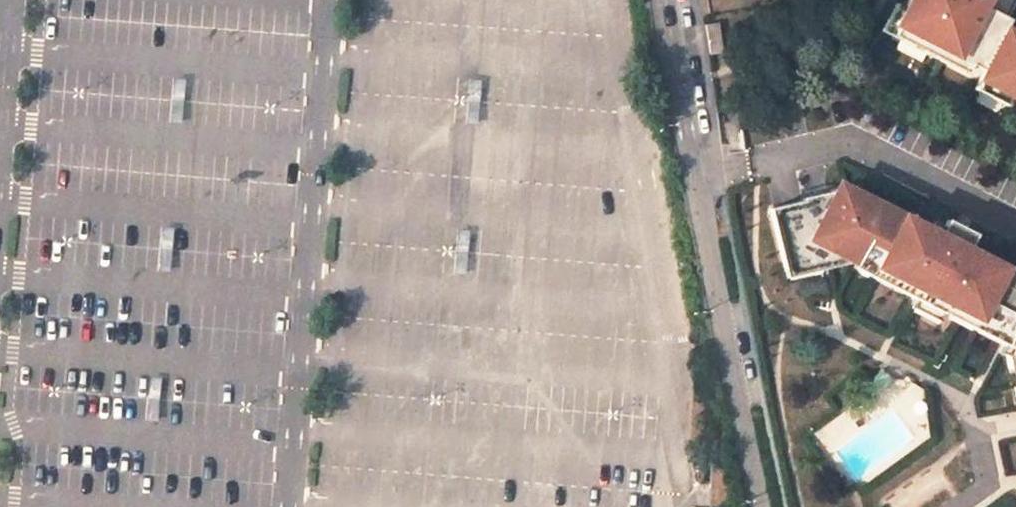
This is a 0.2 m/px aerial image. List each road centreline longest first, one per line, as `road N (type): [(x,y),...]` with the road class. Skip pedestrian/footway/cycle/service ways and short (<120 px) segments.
road 1 (unclassified): [(664,0),(761,506)]

